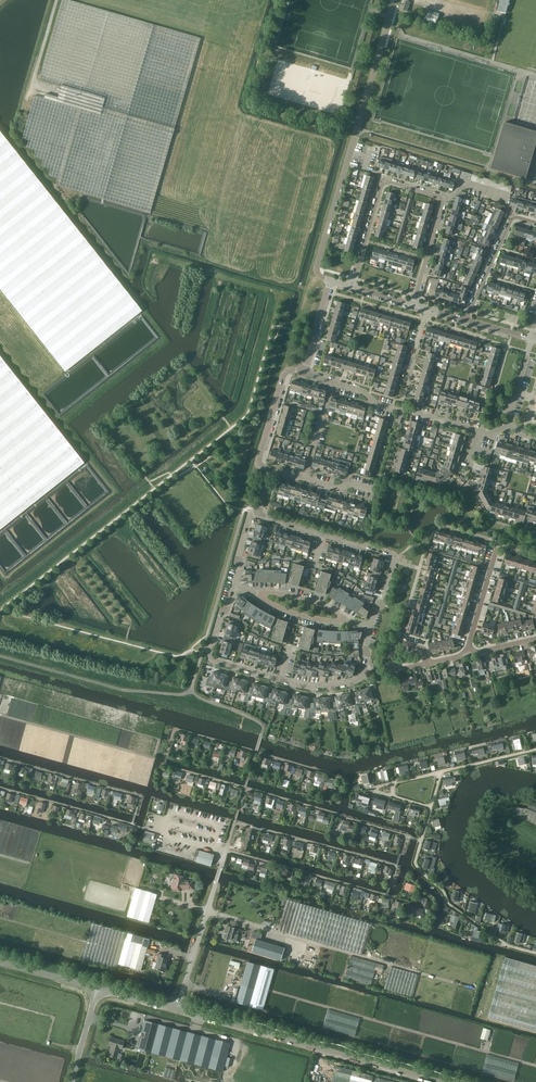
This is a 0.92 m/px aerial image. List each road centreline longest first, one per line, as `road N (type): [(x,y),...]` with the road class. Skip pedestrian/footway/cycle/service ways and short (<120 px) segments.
road 1 (residential): [(234,587),(211,648),(214,661),(332,688),(363,675),(370,628)]
road 2 (unclassified): [(434,1081),(175,1013)]
road 3 (residential): [(370,628),(392,554),(258,514)]
road 4 (unclassified): [(175,1013),(236,819)]
road 5 (residential): [(351,288),(382,183),(441,199)]
road 6 (residential): [(331,283),(316,266),(355,135)]
road 7 (unclassified): [(0,715),(151,758)]
road 8 (unclassified): [(355,135),(395,0)]
road 9 (residential): [(535,223),(510,223),(466,320)]
road 10 (residential): [(270,469),(259,458),(283,376),(305,371)]

